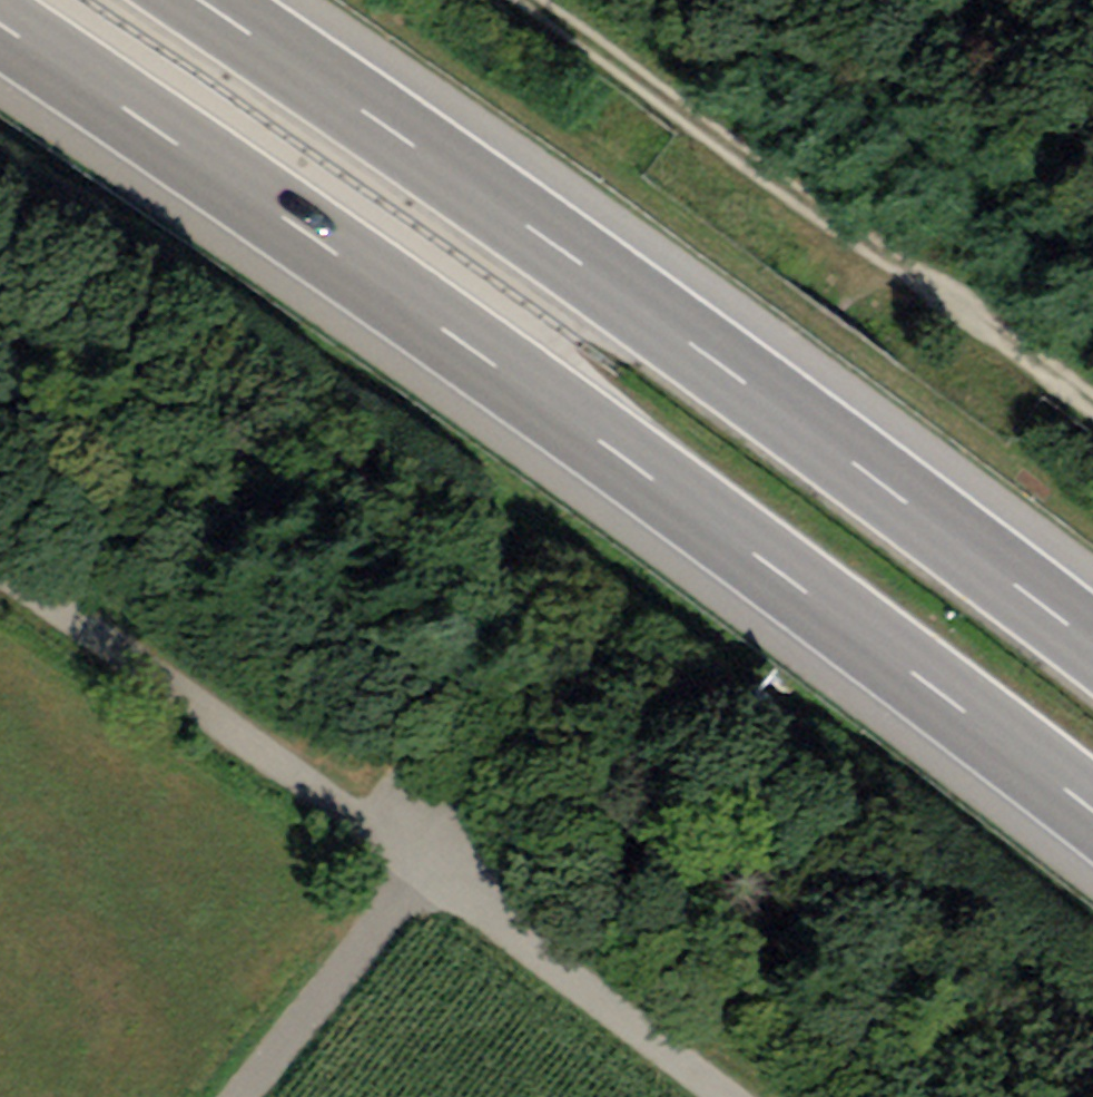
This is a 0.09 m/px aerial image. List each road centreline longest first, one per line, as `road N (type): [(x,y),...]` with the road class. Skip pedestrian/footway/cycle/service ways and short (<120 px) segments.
road 1 (motorway): [(0,23),(911,670),(1092,810)]
road 2 (motorway): [(1092,642),(971,546),(199,0)]
road 3 (track): [(422,866),(872,242)]
road 4 (unclassified): [(422,866),(0,563)]
road 5 (track): [(872,242),(521,0)]
road 6 (unclassified): [(722,1096),(422,866)]
road 7 (unclassified): [(239,1096),(422,866)]
road 8 (track): [(872,242),(1092,419)]

